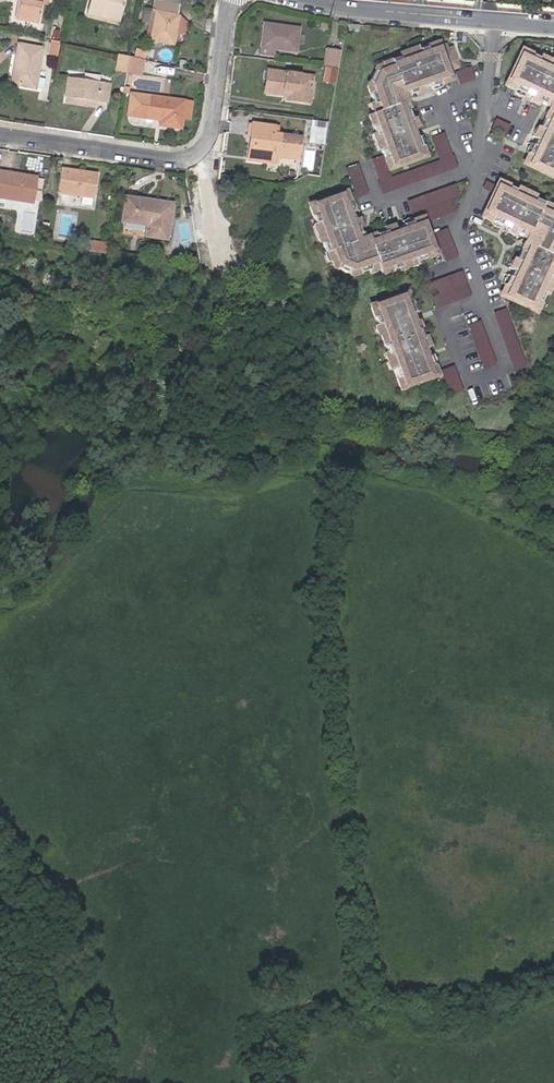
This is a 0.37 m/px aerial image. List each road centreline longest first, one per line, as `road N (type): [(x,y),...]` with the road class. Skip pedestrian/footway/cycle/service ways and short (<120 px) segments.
road 1 (residential): [(0,135),(186,161),(210,131),(230,0)]
road 2 (residential): [(492,21),(476,182),(457,223),(479,302)]
road 3 (tertiary): [(306,0),(492,21)]

